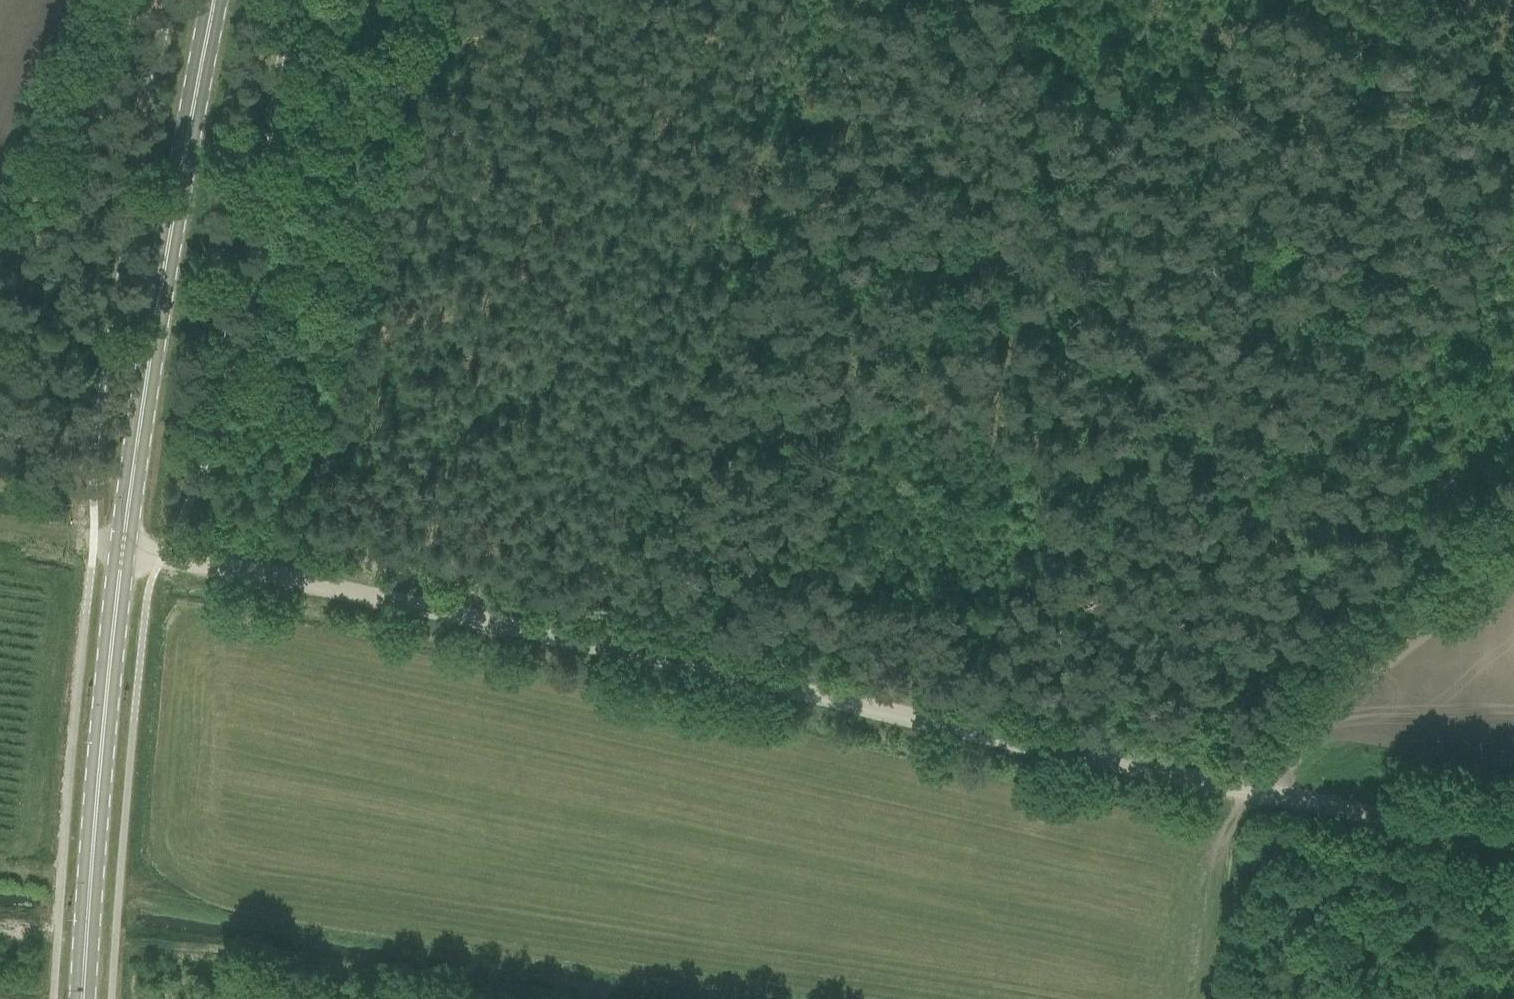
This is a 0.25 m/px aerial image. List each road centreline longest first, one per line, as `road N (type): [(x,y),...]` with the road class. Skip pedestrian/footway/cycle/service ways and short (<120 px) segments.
road 1 (primary): [(84,998),(102,725),(146,347),(215,0)]
road 2 (track): [(92,547),(914,714)]
road 3 (track): [(914,714),(1250,788),(1513,829)]
road 4 (track): [(1250,788),(1367,662),(1513,544)]

